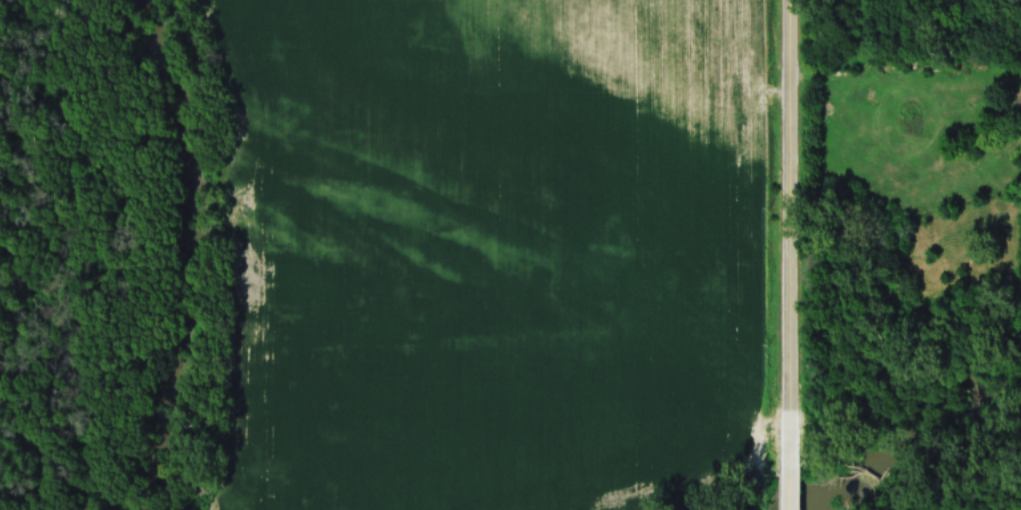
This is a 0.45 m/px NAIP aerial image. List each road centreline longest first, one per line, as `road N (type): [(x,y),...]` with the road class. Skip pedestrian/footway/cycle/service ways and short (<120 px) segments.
road 1 (residential): [(794,509),(792,0)]

